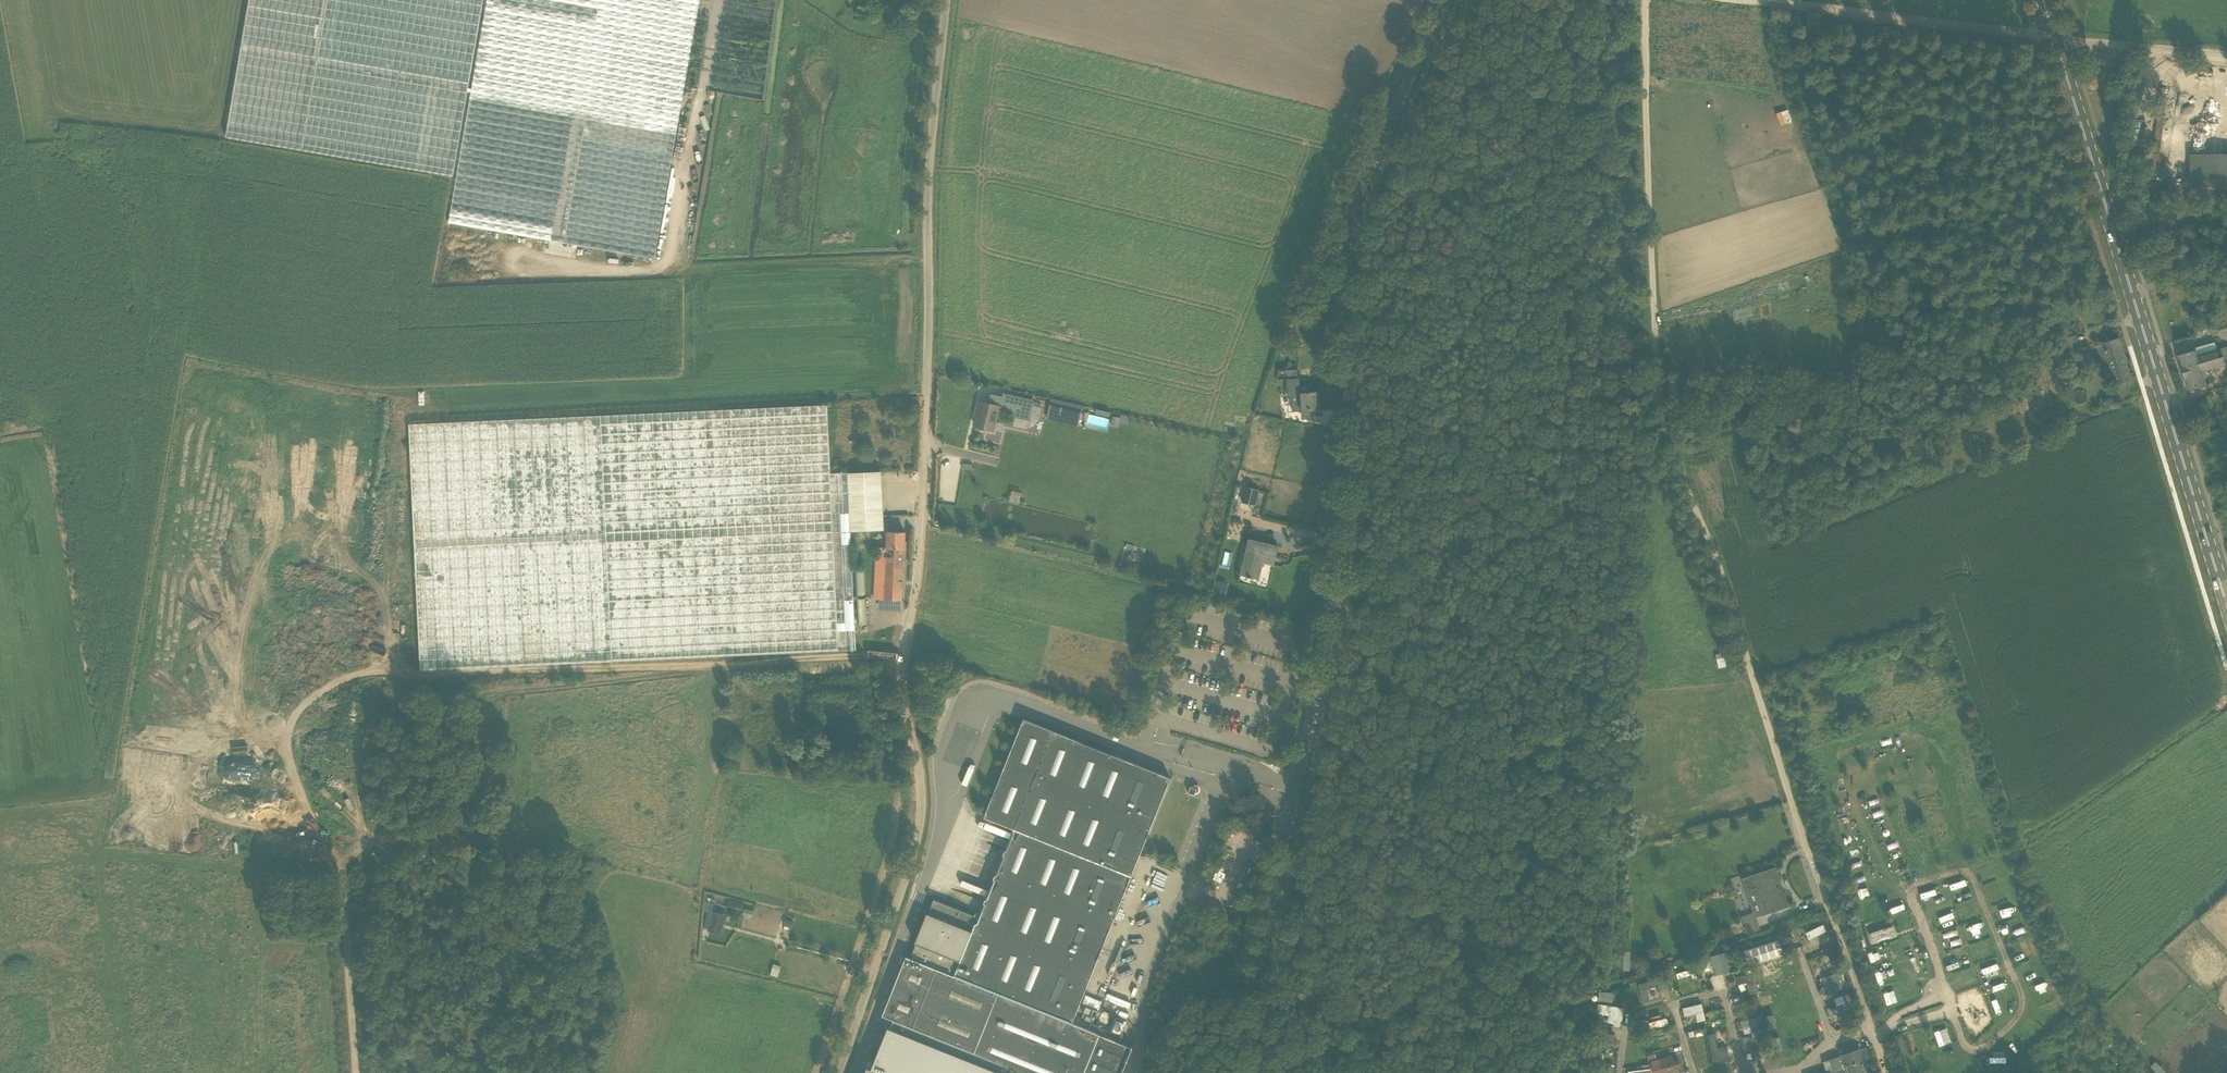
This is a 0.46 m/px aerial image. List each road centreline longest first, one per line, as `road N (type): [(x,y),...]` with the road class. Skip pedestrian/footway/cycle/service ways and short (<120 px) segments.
road 1 (unclassified): [(1247,1072),(1346,562),(1356,443),(1343,249),(1361,186),(1446,0)]
road 2 (unclassified): [(840,1072),(915,852),(921,808),(902,653),(921,531),(928,207),(946,0)]
road 3 (track): [(902,653),(411,680),(363,670),(327,688),(292,716),(286,751),(313,829),(342,866),(355,1072)]
road 4 (track): [(1803,841),(1659,396),(1643,0)]
road 5 (primary): [(2226,609),(2043,0)]
road 6 (track): [(2226,54),(1759,0)]
road 7 (unclassified): [(1885,1072),(1803,841)]

